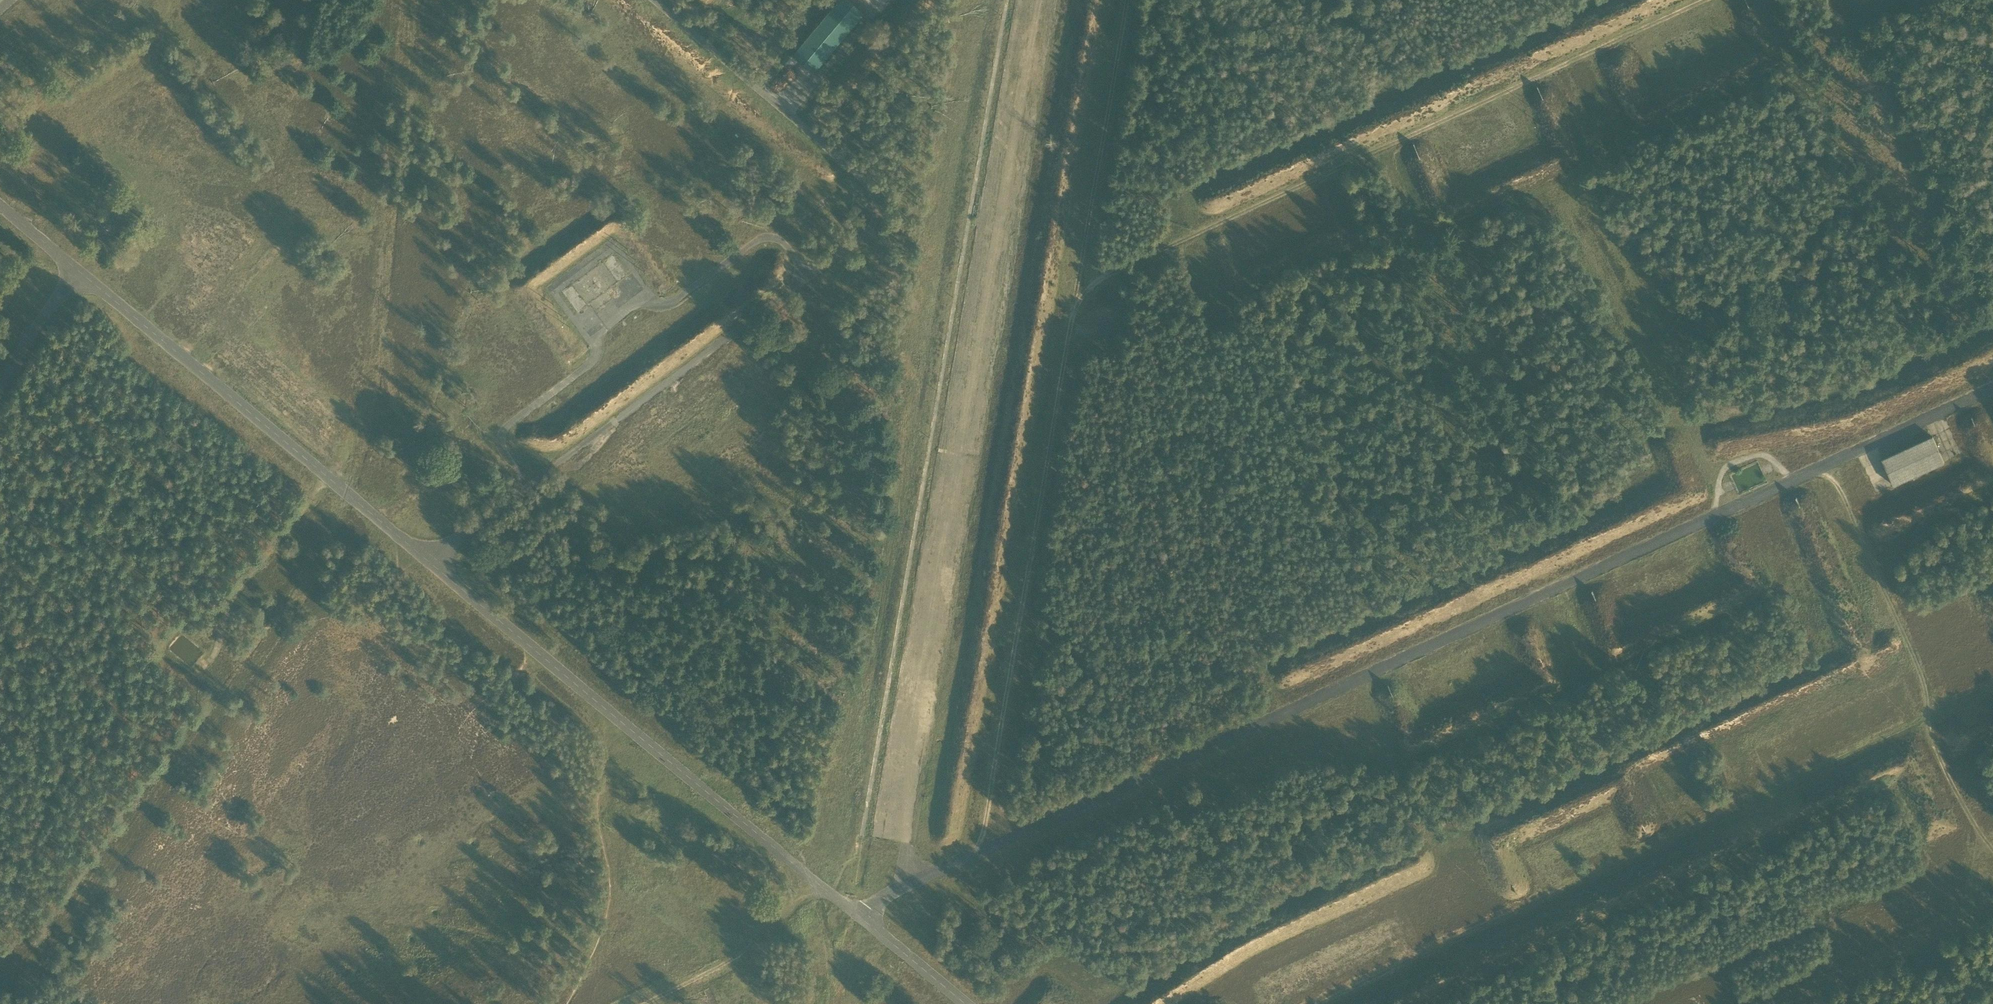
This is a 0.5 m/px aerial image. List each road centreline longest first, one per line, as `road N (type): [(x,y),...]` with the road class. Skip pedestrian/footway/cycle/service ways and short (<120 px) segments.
road 1 (track): [(853,913),(1992,388)]
road 2 (track): [(895,892),(901,840),(895,808),(1033,0)]
road 3 (track): [(992,846),(1073,306),(1131,0)]
road 4 (track): [(1992,695),(1332,1003)]
road 5 (track): [(1073,306),(1114,272),(1717,0)]
road 6 (track): [(434,566),(869,235),(885,210),(872,178)]
road 7 (track): [(542,656),(964,1003)]
road 8 (track): [(1822,466),(1927,686),(1937,755),(1992,850)]
road 9 (track): [(78,270),(389,529)]
road 10 (track): [(661,0),(872,178)]
road 11 (track): [(1992,904),(1773,1003)]
road 12 (track): [(328,478),(228,603),(217,648),(202,668)]
road 13 (track): [(654,1003),(710,978),(818,888)]
road 14 (track): [(389,529),(542,656)]
road 15 (track): [(78,270),(0,380)]

